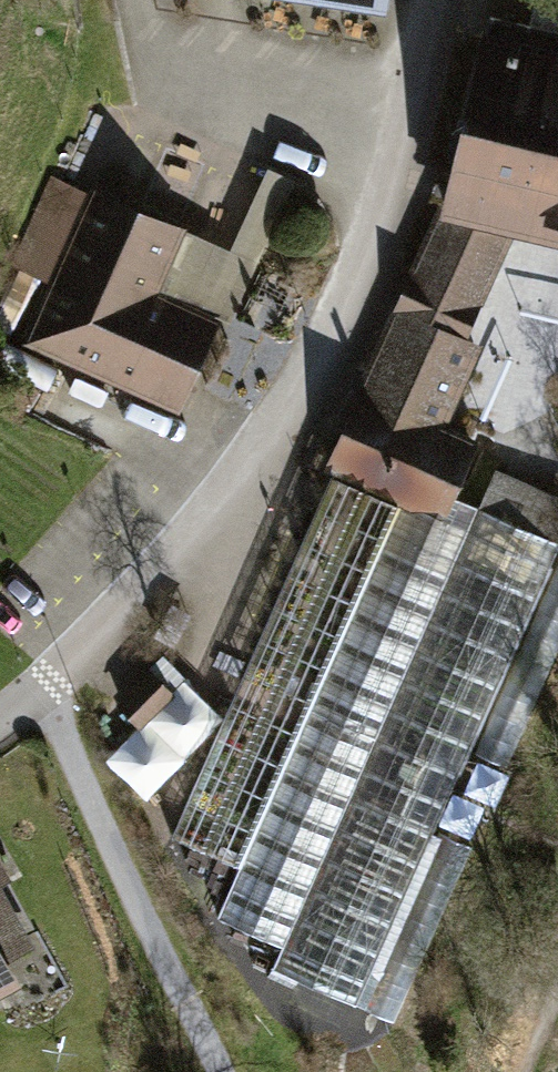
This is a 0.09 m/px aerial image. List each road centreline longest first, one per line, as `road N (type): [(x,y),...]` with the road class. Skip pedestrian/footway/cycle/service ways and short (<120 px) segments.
road 1 (residential): [(0,723),(170,567),(292,398),(380,211),(436,0)]
road 2 (track): [(220,1071),(39,692)]

